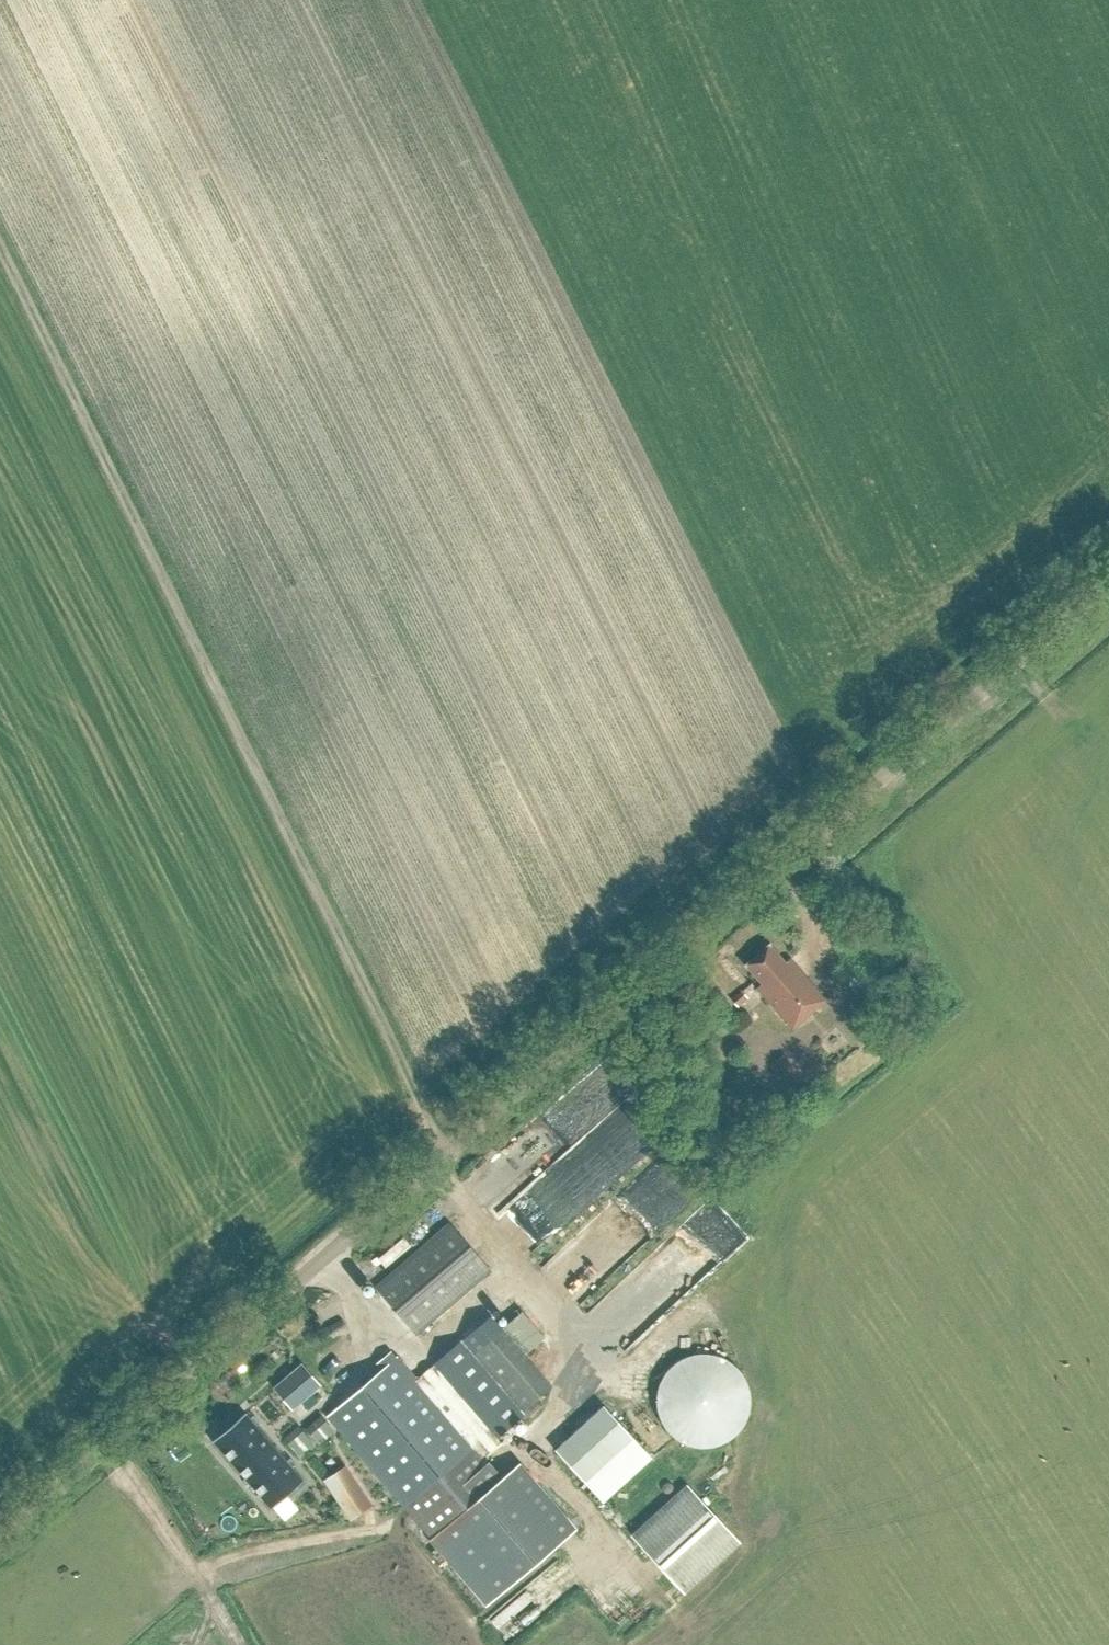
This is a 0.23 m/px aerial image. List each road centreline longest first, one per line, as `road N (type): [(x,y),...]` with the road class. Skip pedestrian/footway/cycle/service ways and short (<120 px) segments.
road 1 (unclassified): [(0,1536),(1108,580)]

